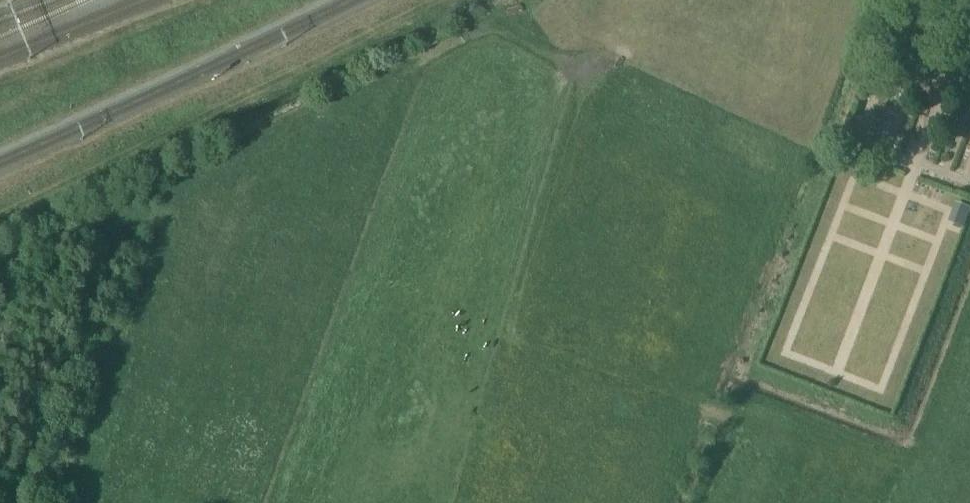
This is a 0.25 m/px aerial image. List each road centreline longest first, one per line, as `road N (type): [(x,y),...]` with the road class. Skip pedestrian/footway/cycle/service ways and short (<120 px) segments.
road 1 (track): [(439,0),(0,217)]

